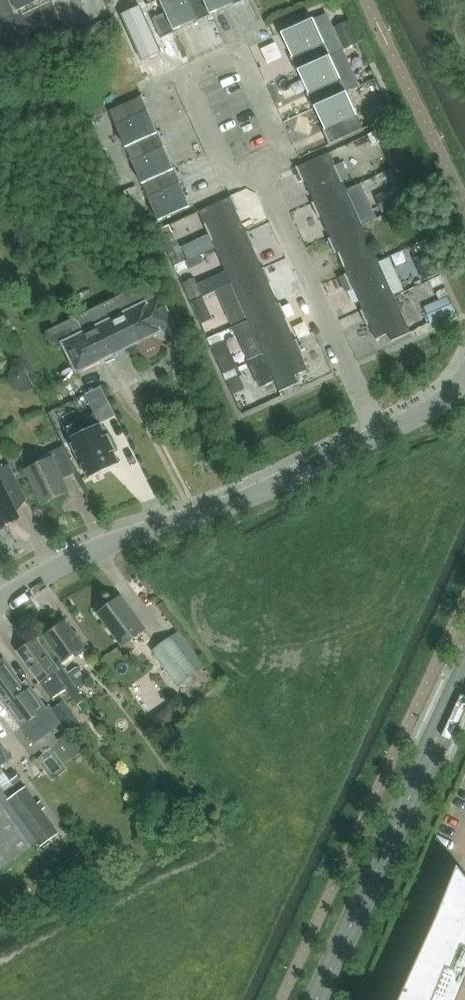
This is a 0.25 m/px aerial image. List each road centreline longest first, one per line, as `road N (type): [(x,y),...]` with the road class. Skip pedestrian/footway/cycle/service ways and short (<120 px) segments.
road 1 (residential): [(0,598),(58,562),(205,517),(378,437)]
road 2 (residential): [(378,437),(262,168)]
road 3 (residential): [(262,168),(224,165),(194,103),(193,72),(225,58),(239,66)]

